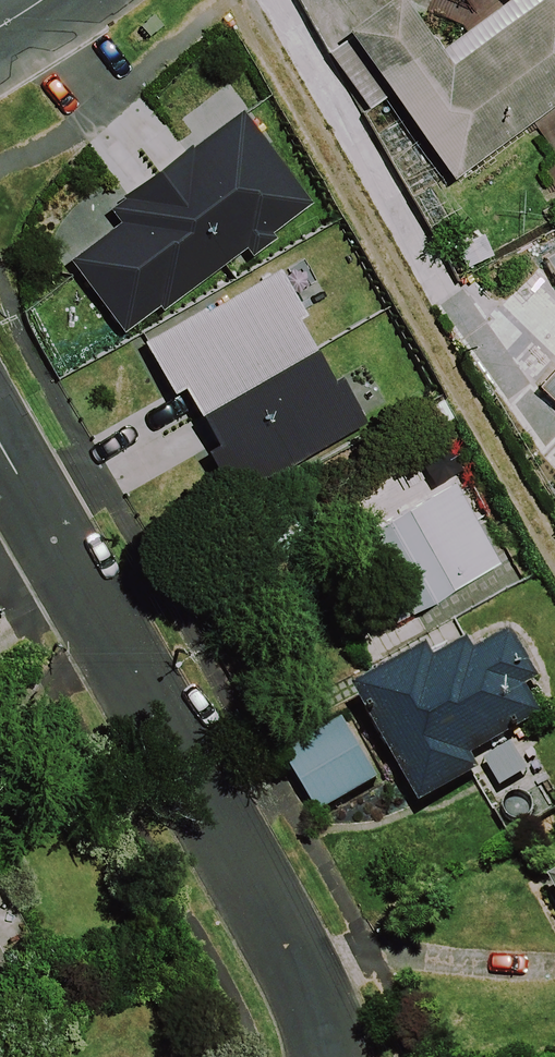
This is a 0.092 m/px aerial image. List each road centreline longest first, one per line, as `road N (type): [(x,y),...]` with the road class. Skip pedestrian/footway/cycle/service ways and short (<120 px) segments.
road 1 (residential): [(0,443),(285,942),(326,1056)]

